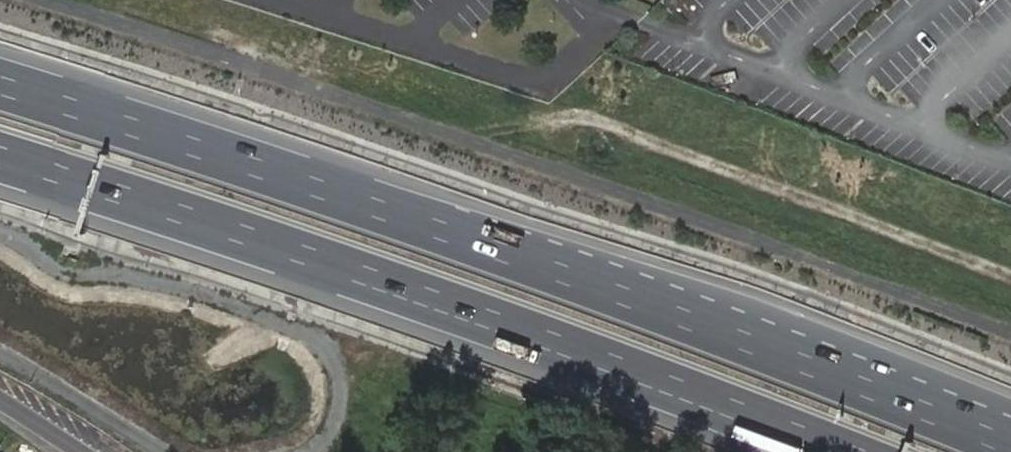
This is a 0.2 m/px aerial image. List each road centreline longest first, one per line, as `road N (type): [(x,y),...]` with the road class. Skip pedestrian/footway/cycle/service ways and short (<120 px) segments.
road 1 (motorway): [(929,414),(534,263),(0,86)]
road 2 (motorway): [(0,157),(365,276),(840,451)]

